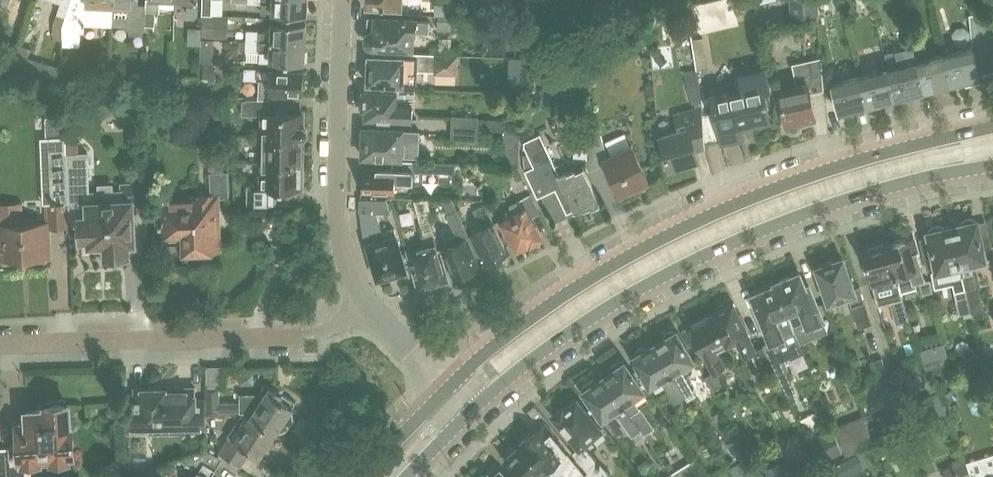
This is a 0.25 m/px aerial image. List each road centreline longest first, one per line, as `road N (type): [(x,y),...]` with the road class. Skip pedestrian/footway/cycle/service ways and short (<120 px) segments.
road 1 (primary): [(992,126),(782,185),(660,238),(533,317),(447,389)]
road 2 (primary): [(470,412),(574,328),(719,248),(859,195),(992,164)]
road 3 (residential): [(447,389),(368,305),(343,253),(337,204),(343,0)]
road 4 (residential): [(0,344),(305,332)]
road 5 (primary): [(447,389),(363,476)]

